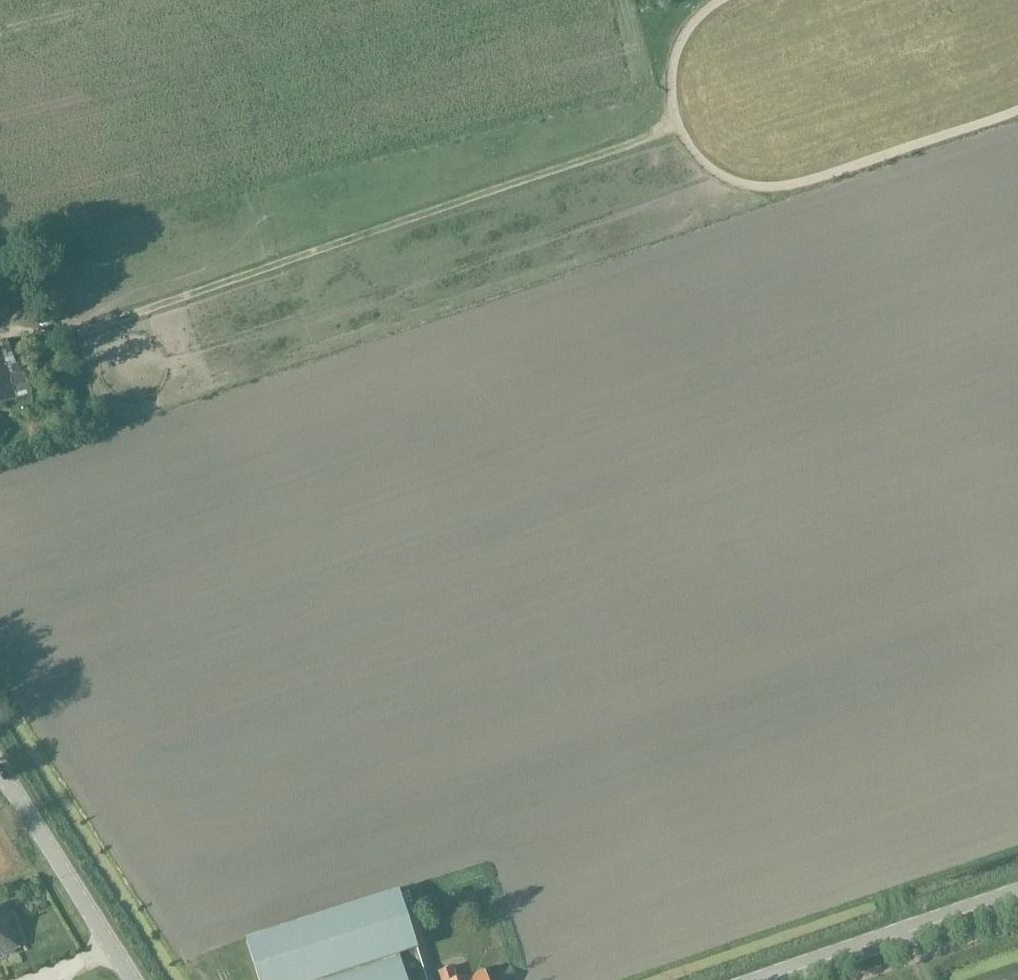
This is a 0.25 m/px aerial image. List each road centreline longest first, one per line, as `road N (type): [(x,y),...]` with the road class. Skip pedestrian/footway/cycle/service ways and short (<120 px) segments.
road 1 (track): [(678,127),(68,338),(0,336)]
road 2 (tertiary): [(766,979),(1017,894)]
road 3 (unclassified): [(133,979),(0,766)]

